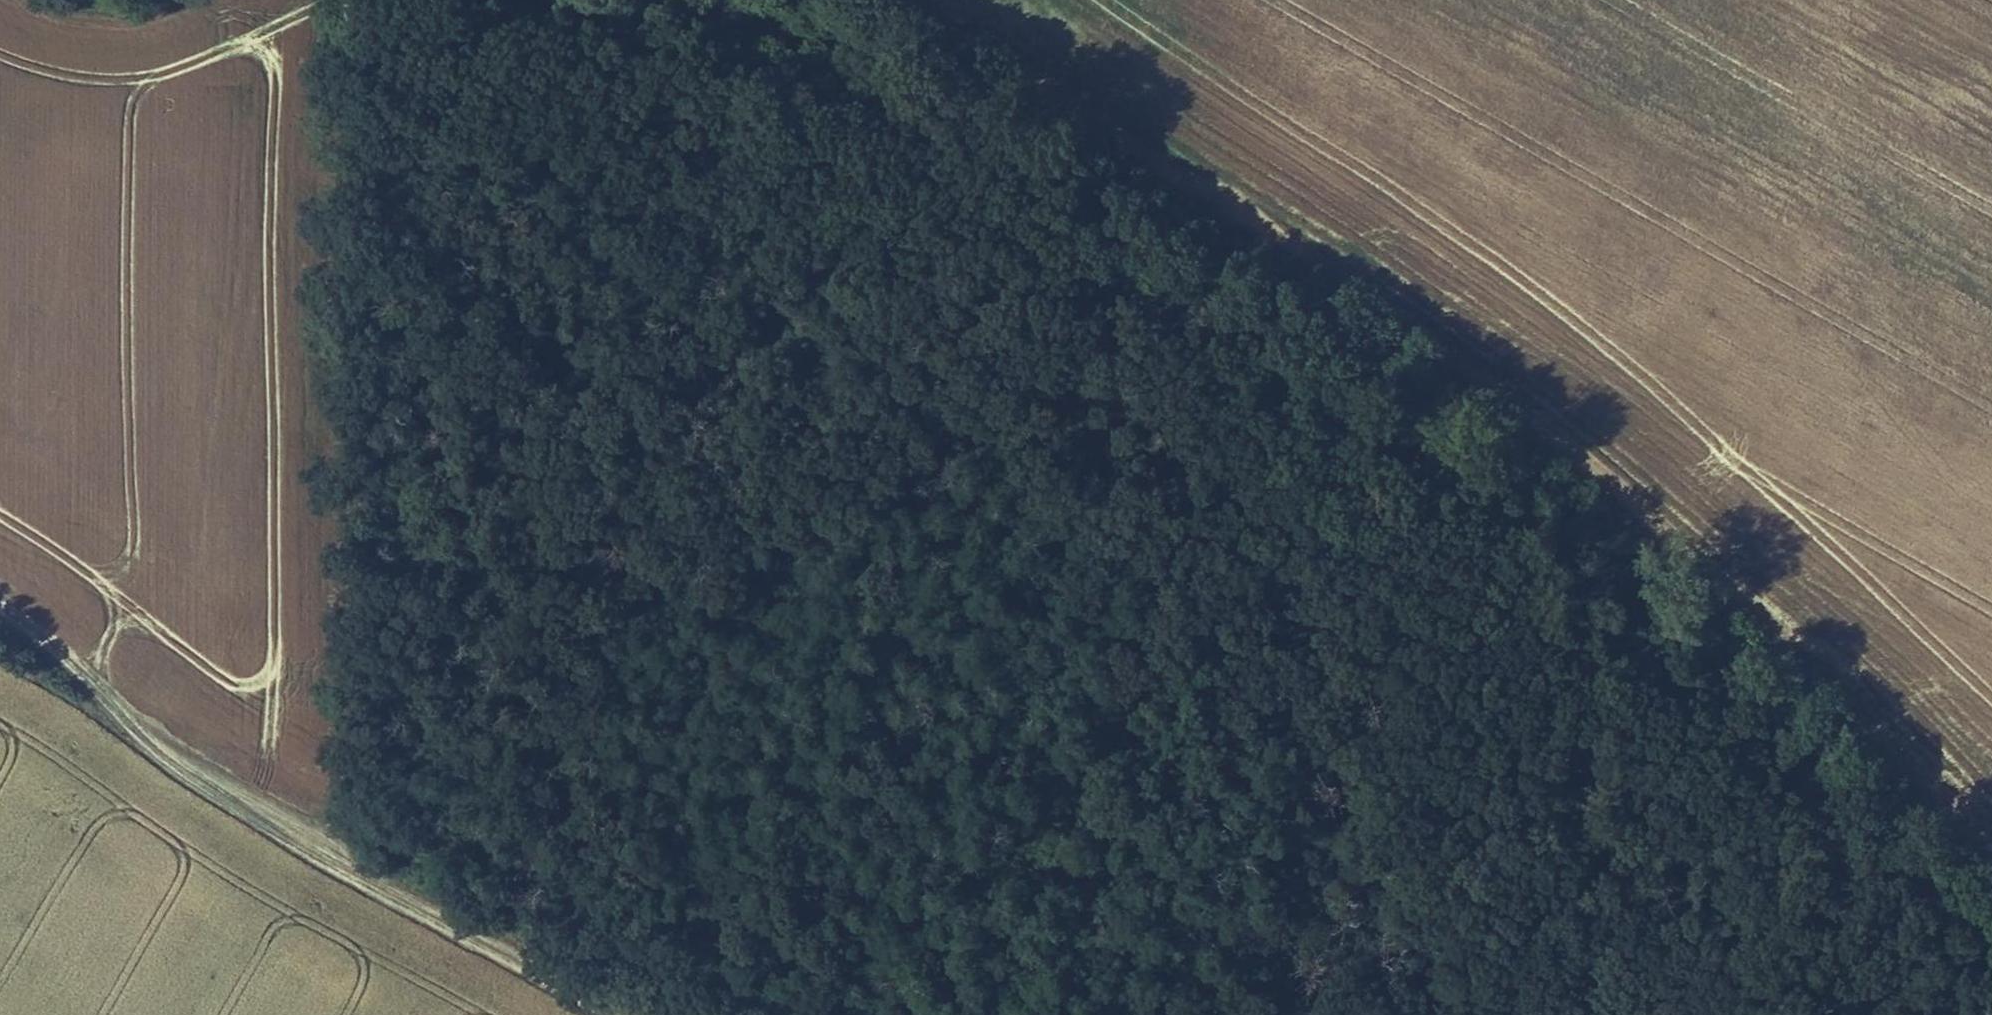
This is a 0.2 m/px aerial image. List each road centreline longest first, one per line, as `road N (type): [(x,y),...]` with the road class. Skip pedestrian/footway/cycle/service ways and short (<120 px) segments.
road 1 (track): [(0,615),(187,772),(624,1014)]

